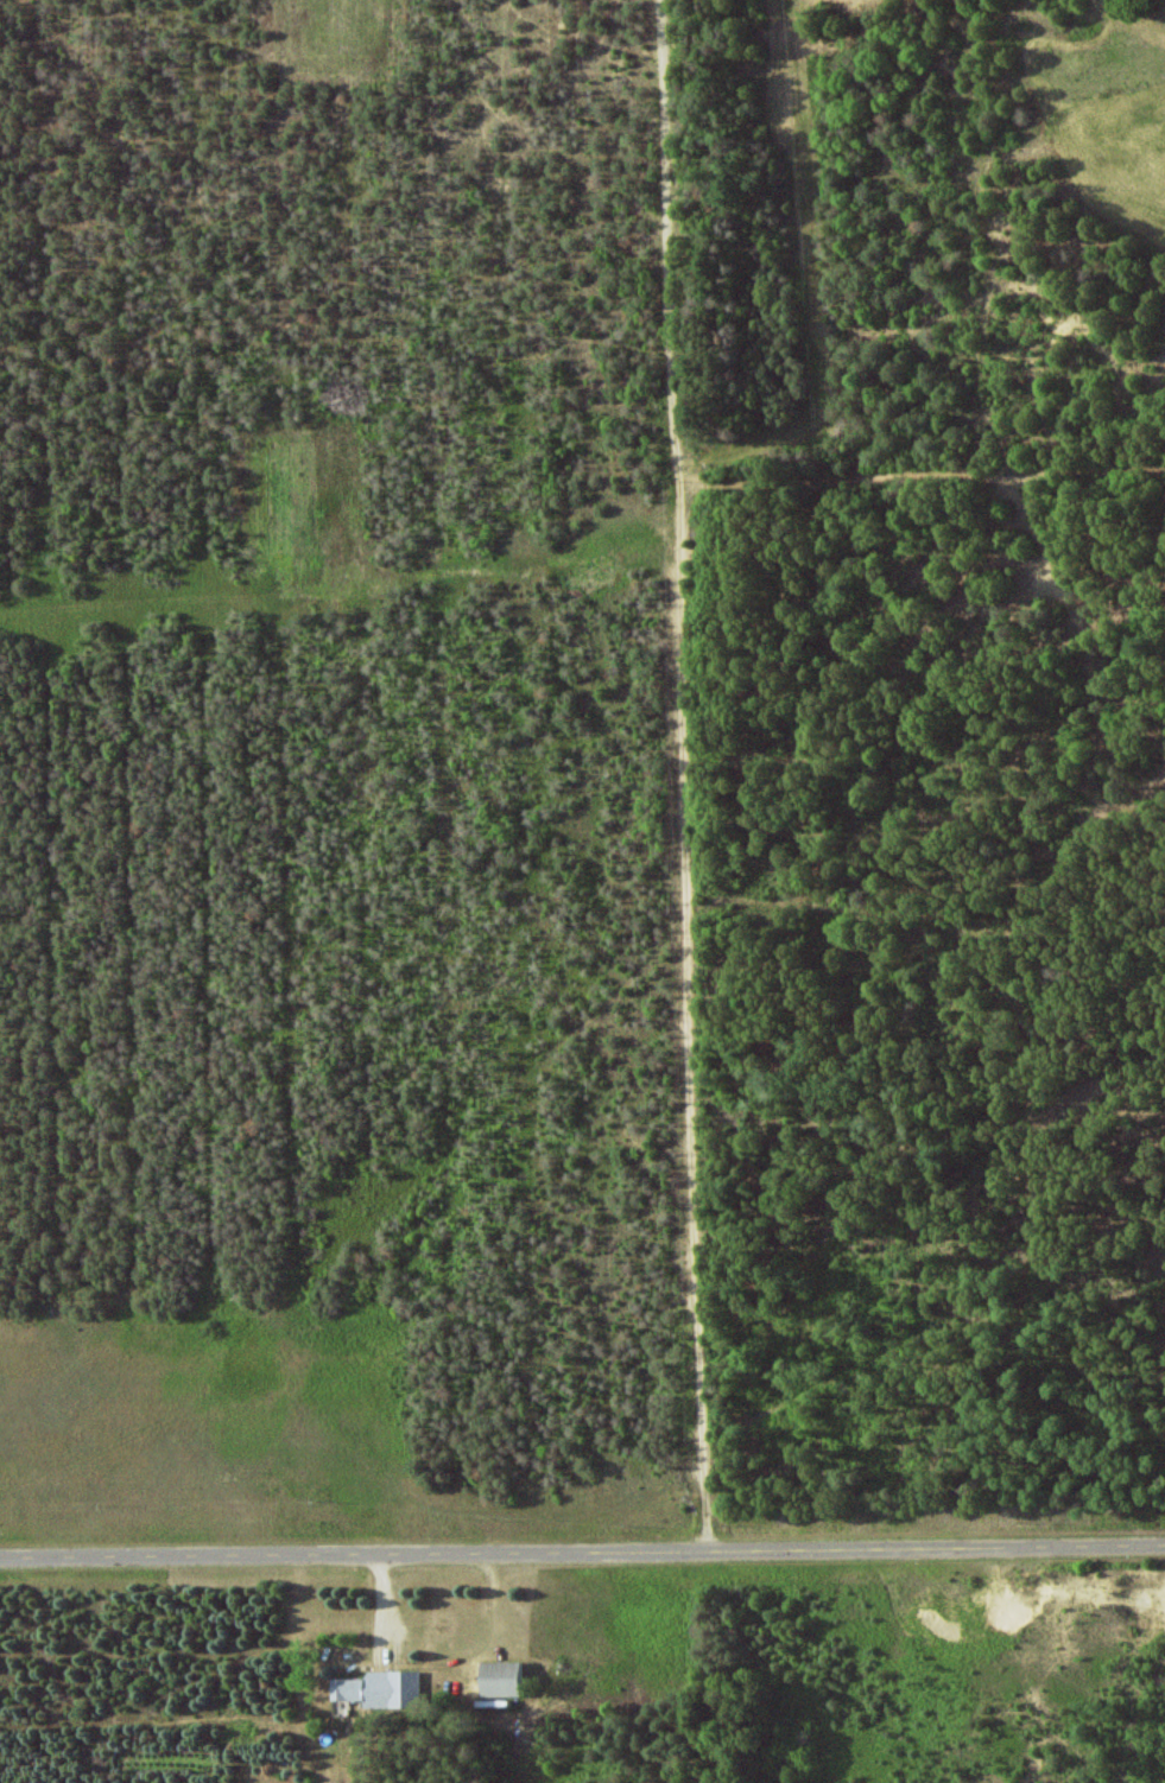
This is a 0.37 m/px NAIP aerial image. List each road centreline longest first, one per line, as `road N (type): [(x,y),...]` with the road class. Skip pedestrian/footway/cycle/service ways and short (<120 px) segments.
road 1 (tertiary): [(1164,1548),(0,1558)]

